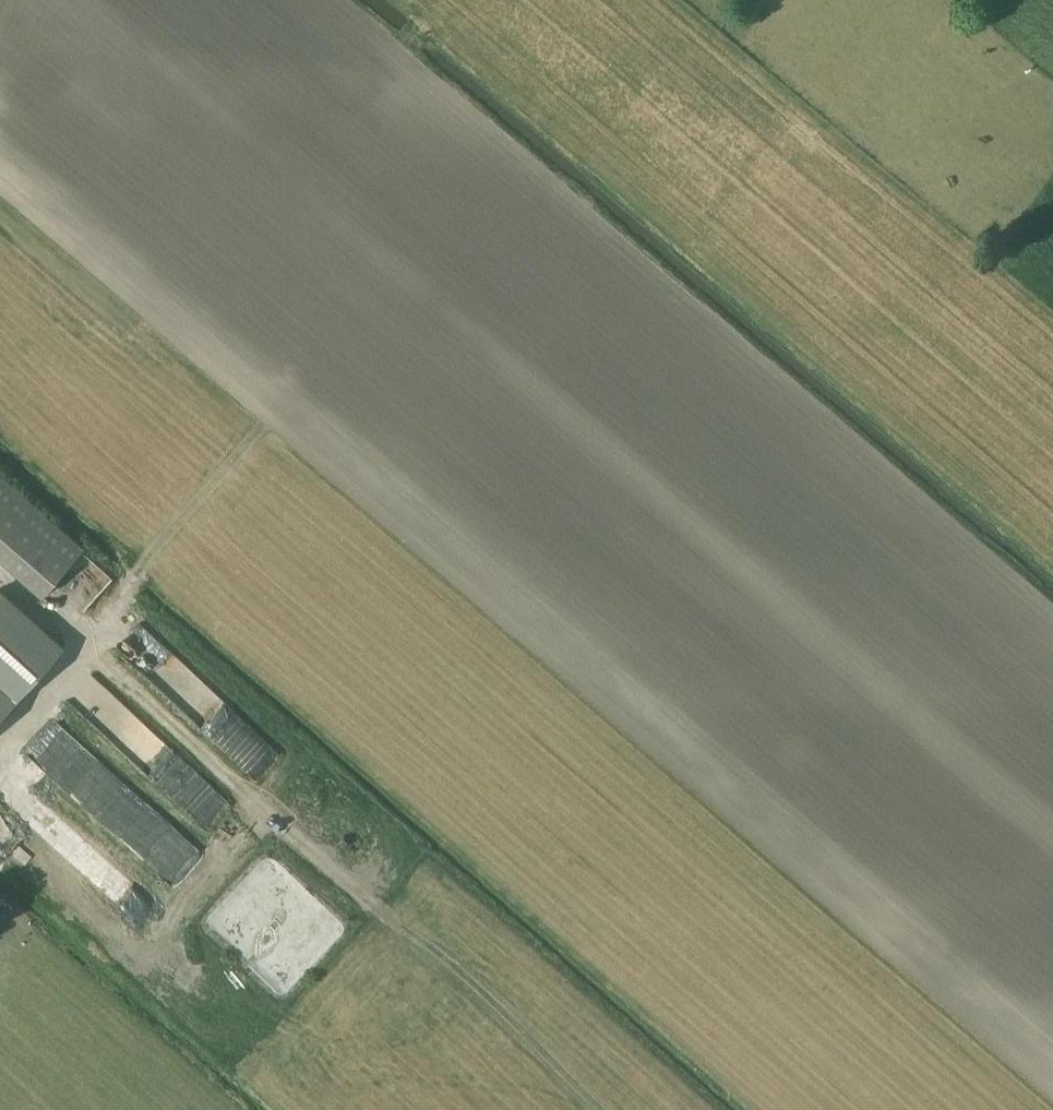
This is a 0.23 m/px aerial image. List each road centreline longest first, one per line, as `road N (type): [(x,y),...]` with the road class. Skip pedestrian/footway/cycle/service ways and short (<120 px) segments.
road 1 (track): [(86,647),(296,840),(437,940),(519,1038),(594,1109)]

